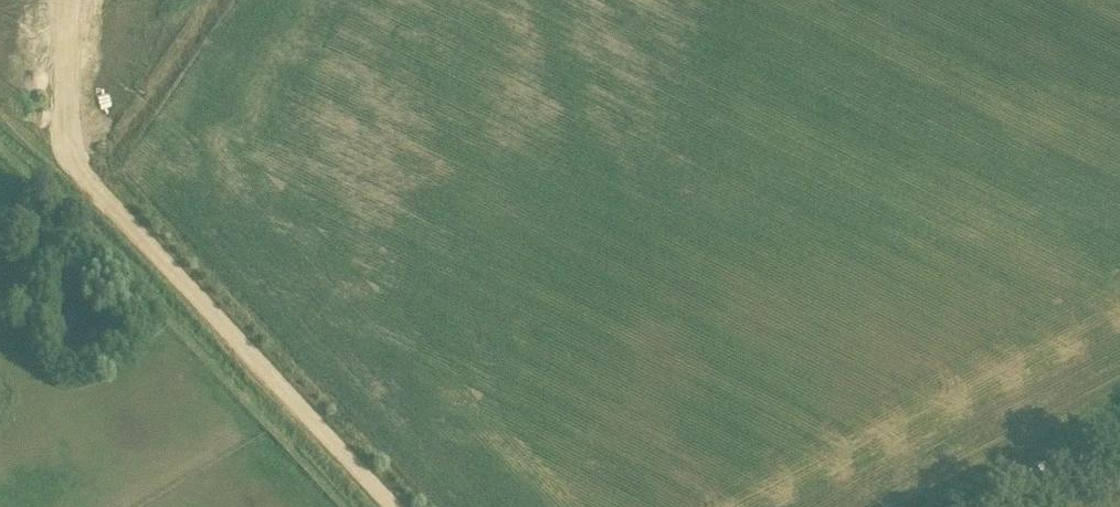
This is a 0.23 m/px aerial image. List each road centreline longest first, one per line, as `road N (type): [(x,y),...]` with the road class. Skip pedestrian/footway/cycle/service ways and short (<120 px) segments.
road 1 (unclassified): [(970,506),(1119,429)]

